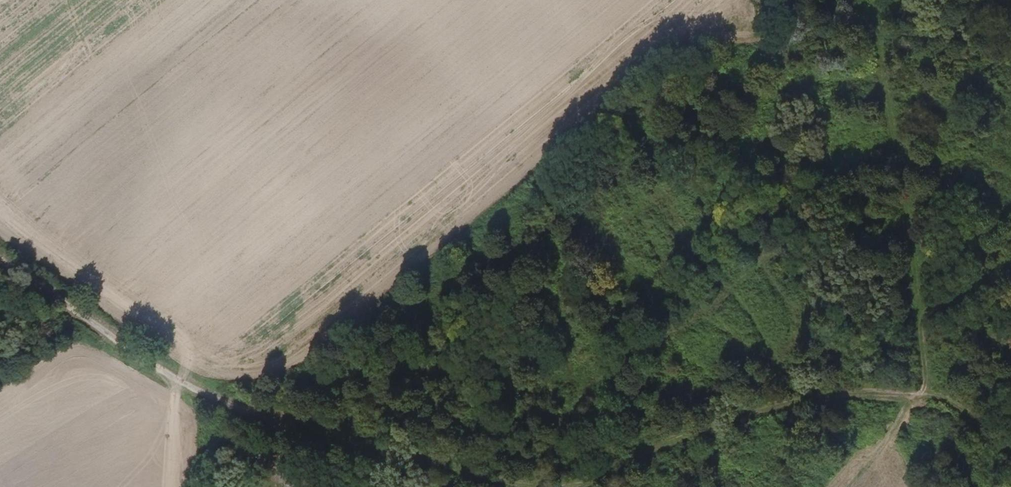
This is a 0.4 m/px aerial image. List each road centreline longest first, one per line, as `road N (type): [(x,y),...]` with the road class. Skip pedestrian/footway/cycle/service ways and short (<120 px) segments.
road 1 (track): [(0,264),(184,382),(319,431),(489,478),(576,485),(715,426),(831,396),(919,398)]
road 2 (track): [(919,398),(925,382),(901,153),(872,0)]
road 3 (track): [(1010,213),(977,289),(957,301),(913,294)]

